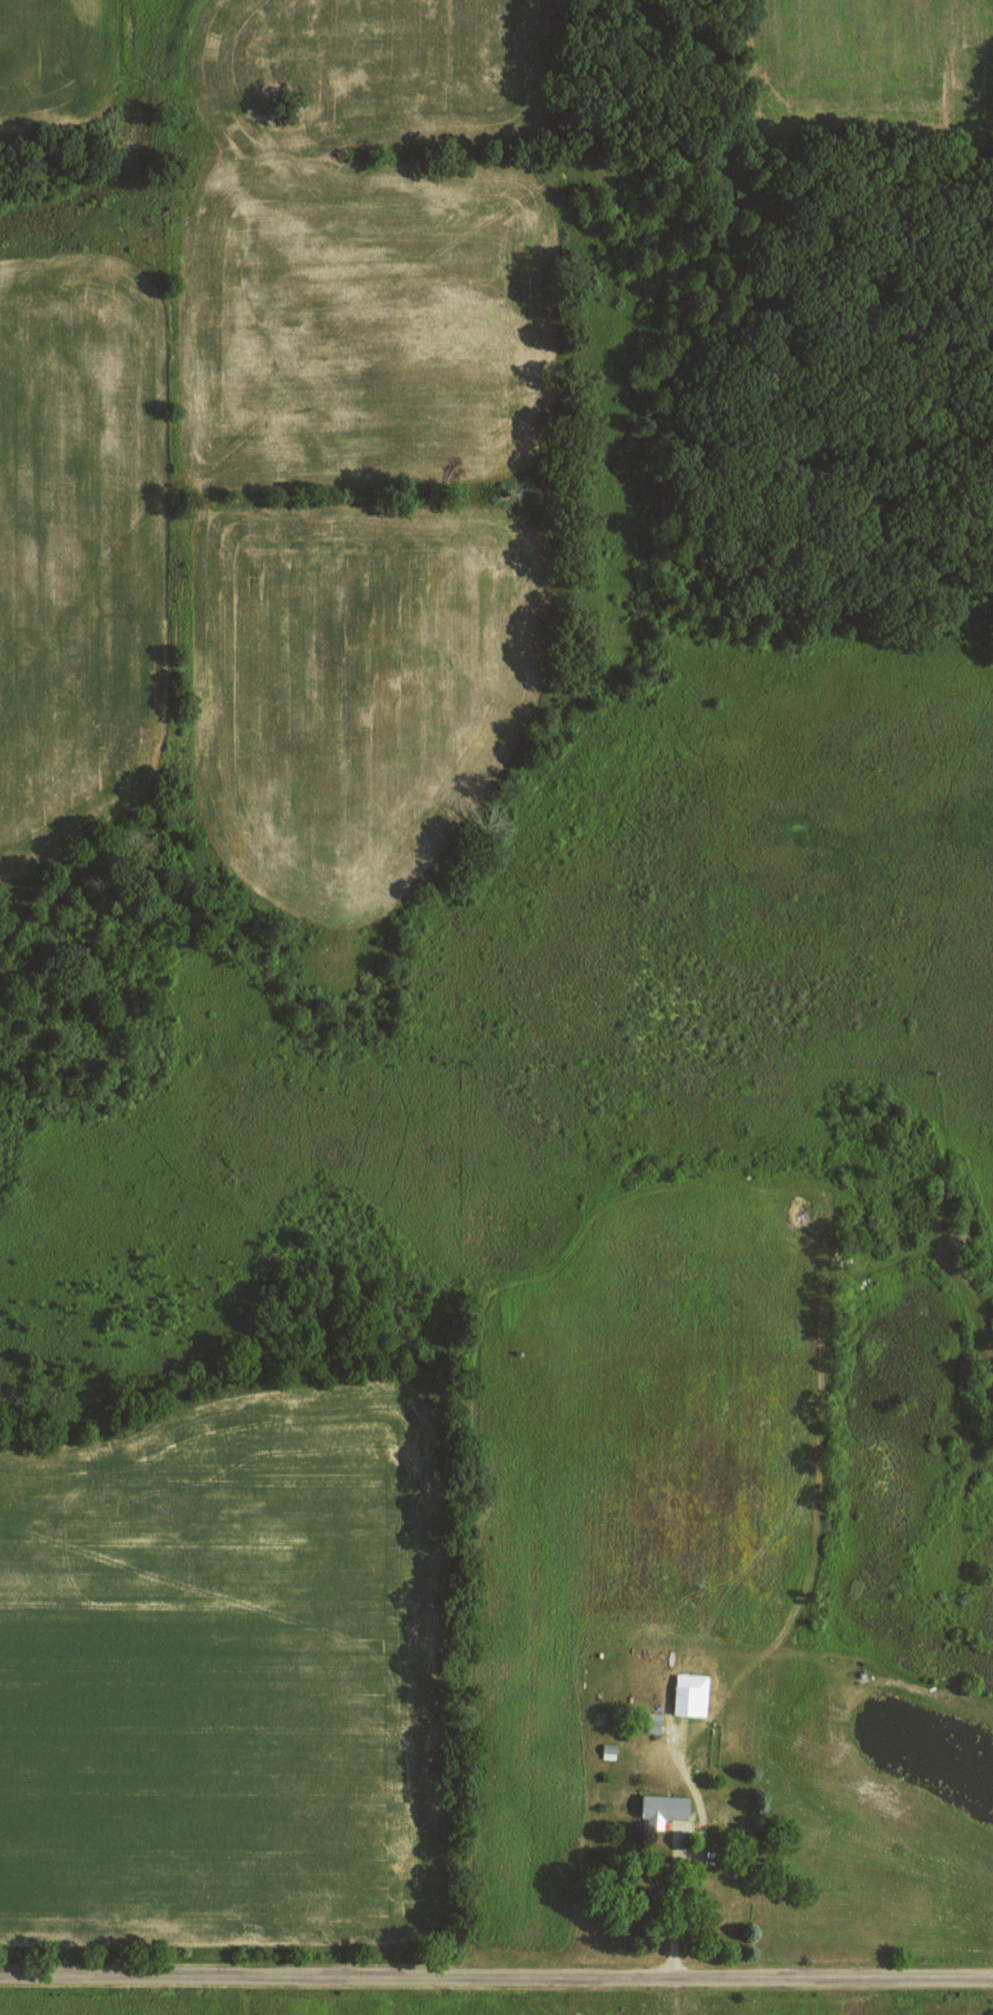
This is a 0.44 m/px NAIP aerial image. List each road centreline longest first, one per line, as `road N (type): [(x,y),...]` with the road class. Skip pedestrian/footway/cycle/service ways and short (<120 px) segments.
road 1 (residential): [(992,1985),(0,1980)]

